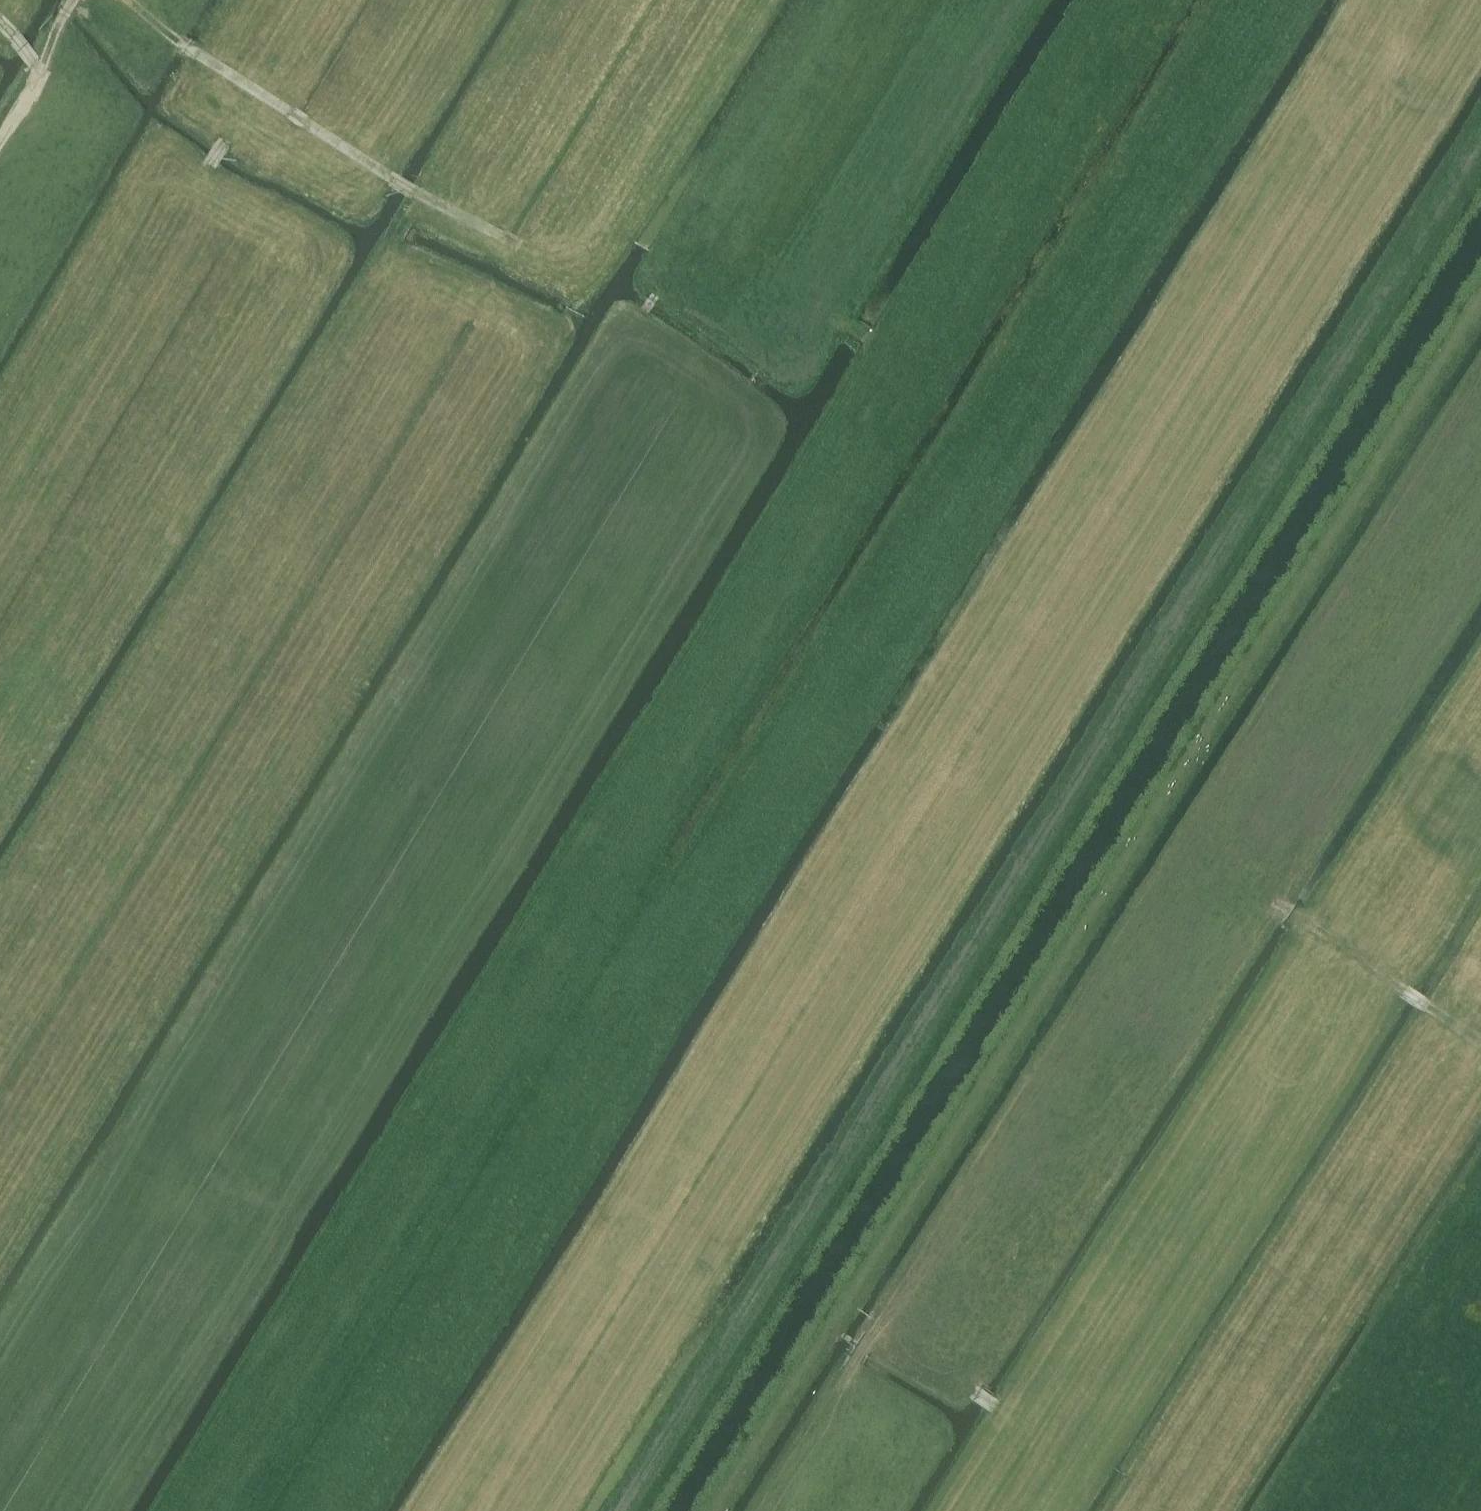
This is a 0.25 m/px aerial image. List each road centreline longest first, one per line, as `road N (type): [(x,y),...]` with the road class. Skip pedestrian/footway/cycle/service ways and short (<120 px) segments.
road 1 (track): [(130,0),(195,54),(491,234)]
road 2 (track): [(844,1335),(971,1391),(1002,1414)]
road 3 (track): [(0,153),(42,83),(38,69),(73,0)]

